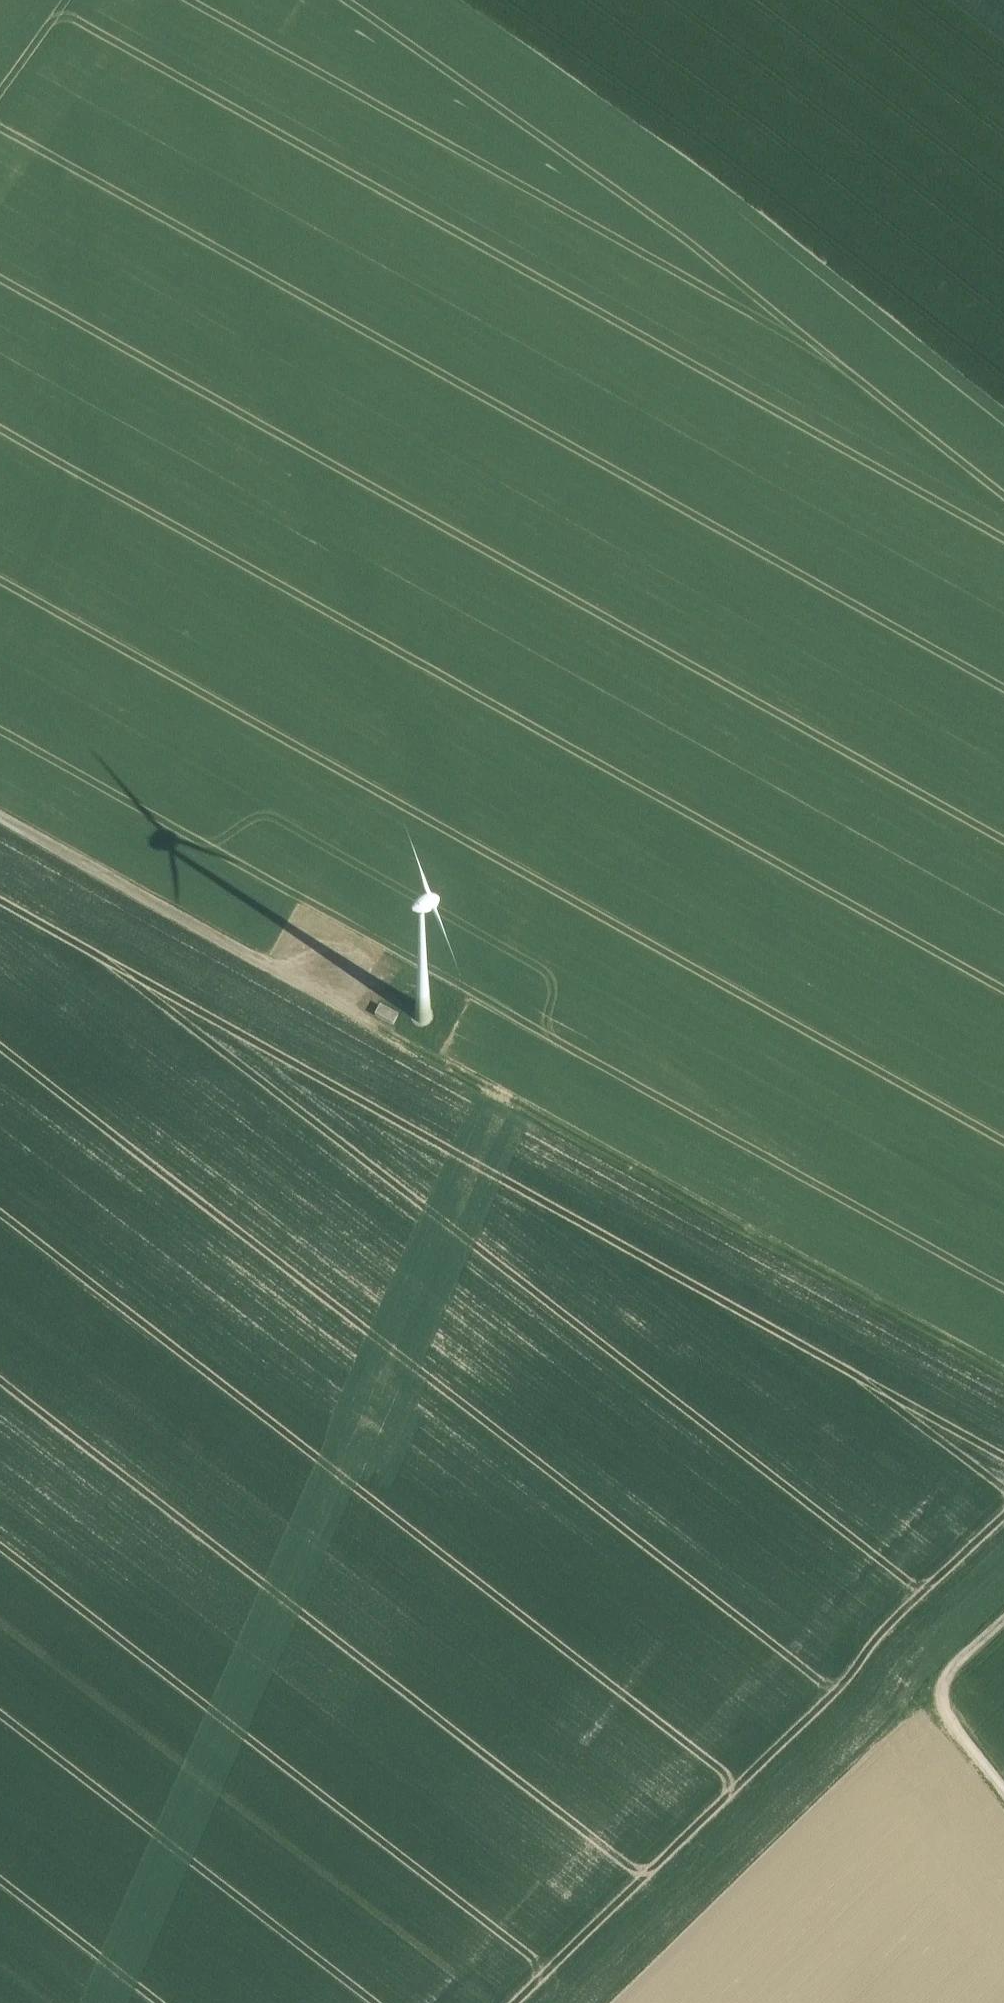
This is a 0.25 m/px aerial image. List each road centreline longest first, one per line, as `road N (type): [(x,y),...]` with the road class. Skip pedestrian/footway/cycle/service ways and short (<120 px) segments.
road 1 (track): [(0,813),(1003,1373)]
road 2 (track): [(1003,1785),(935,1696),(1003,1625)]

